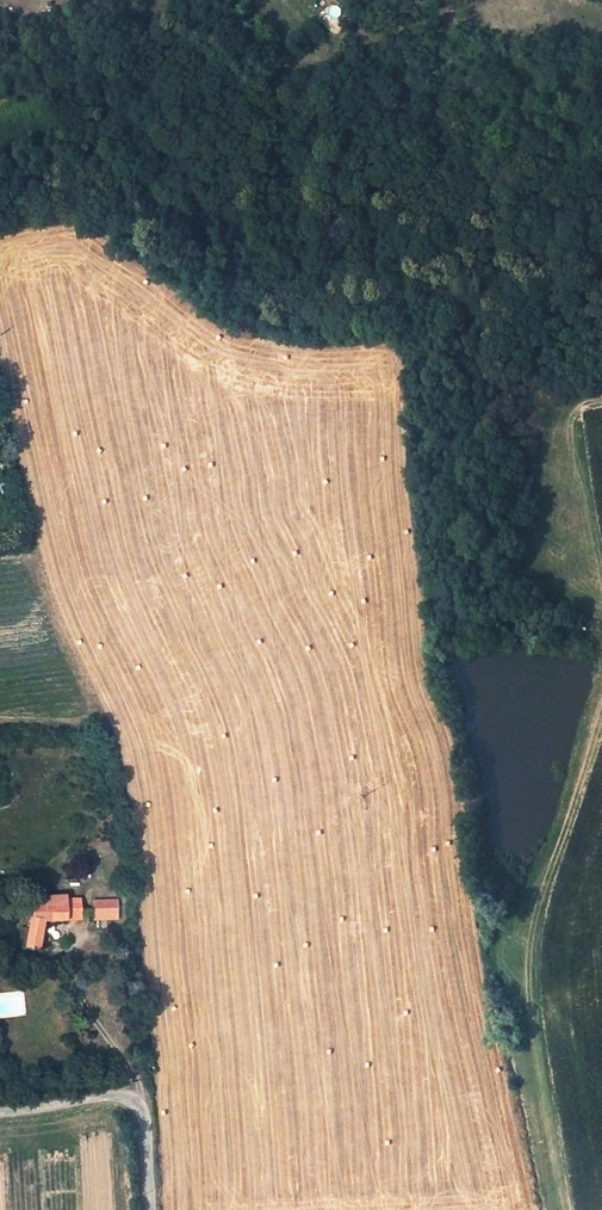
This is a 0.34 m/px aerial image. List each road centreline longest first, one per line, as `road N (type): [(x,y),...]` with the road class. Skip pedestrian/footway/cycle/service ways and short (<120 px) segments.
road 1 (unclassified): [(152,1209),(139,1100),(0,1108)]

